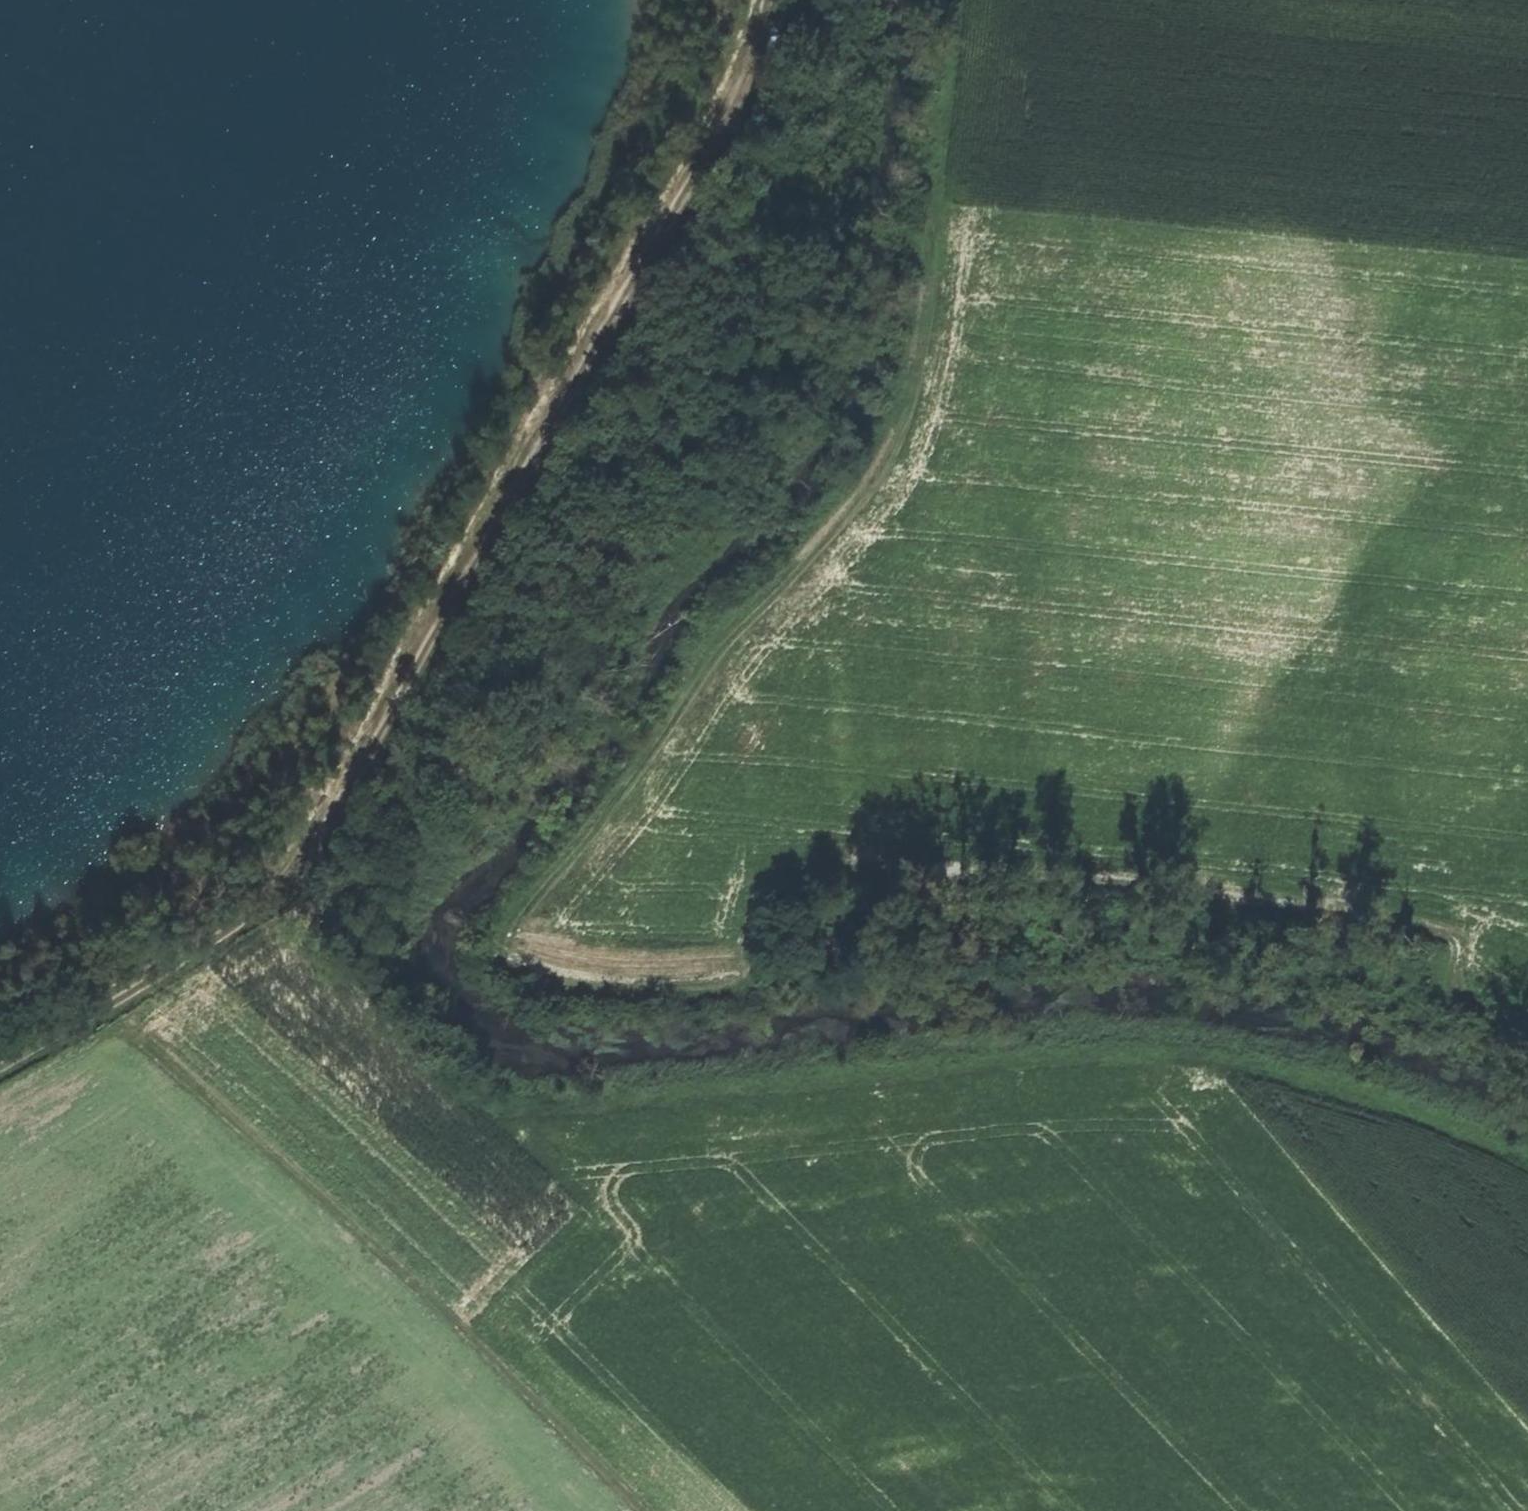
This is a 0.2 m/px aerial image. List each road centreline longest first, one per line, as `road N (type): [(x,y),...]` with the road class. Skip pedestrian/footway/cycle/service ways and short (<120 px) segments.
road 1 (track): [(769,0),(710,144),(284,886),(129,993),(0,1059)]
road 2 (track): [(255,1135),(634,1510)]

